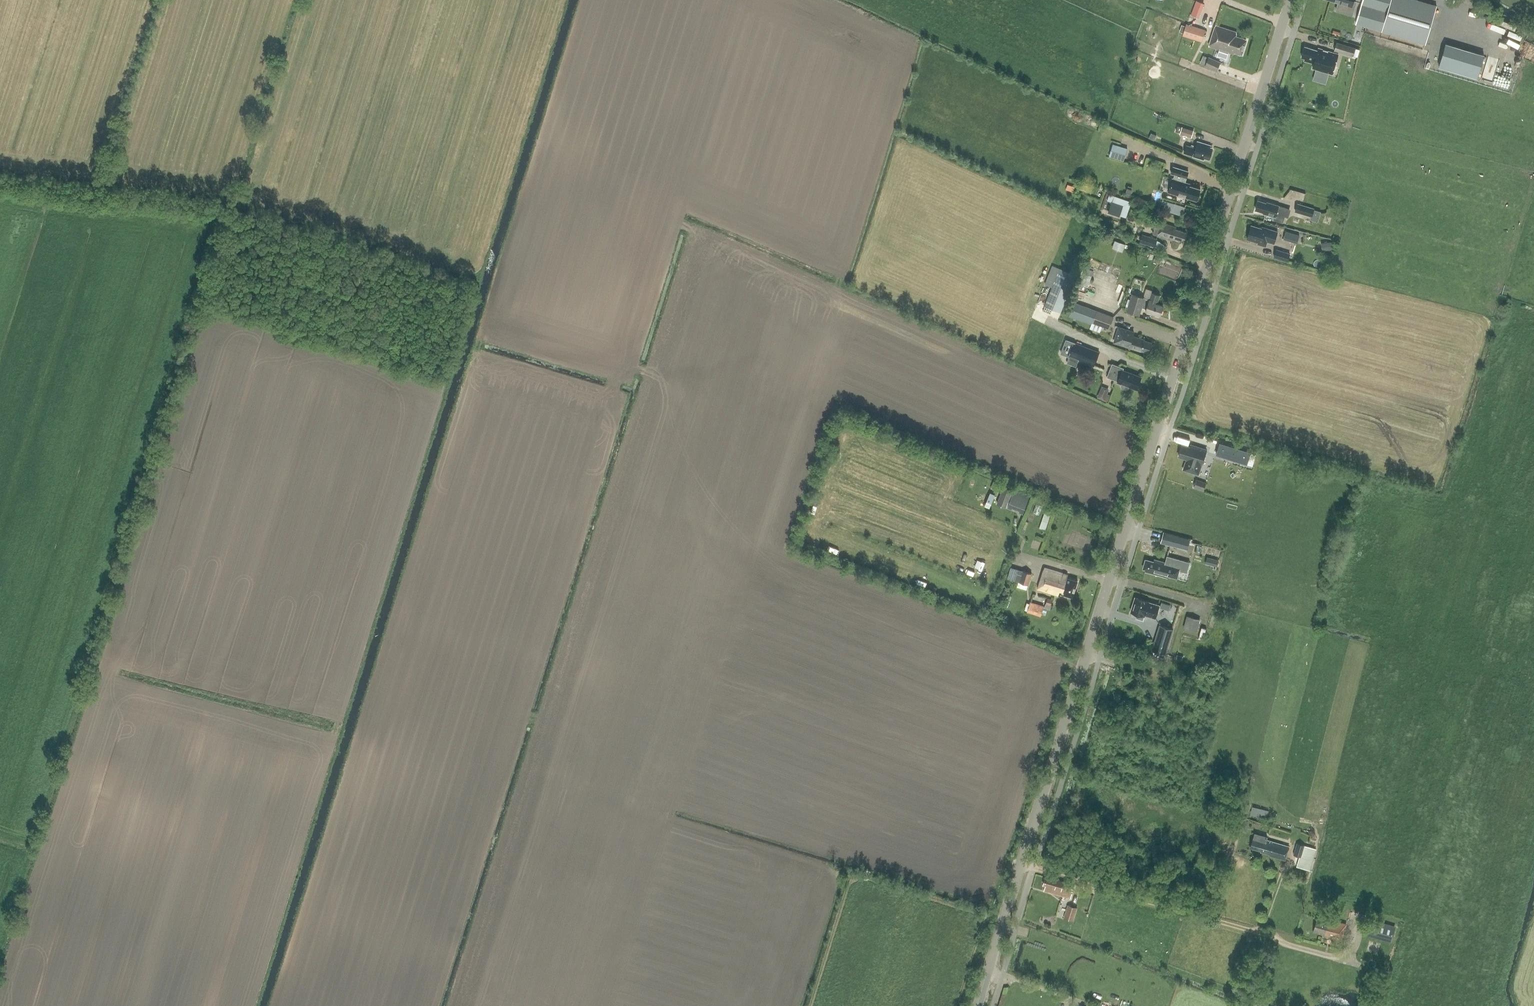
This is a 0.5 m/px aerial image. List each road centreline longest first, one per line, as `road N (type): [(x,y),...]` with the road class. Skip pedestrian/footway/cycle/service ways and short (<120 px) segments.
road 1 (tertiary): [(976,1005),(1292,0)]
road 2 (track): [(1020,864),(1332,957),(1347,953)]

